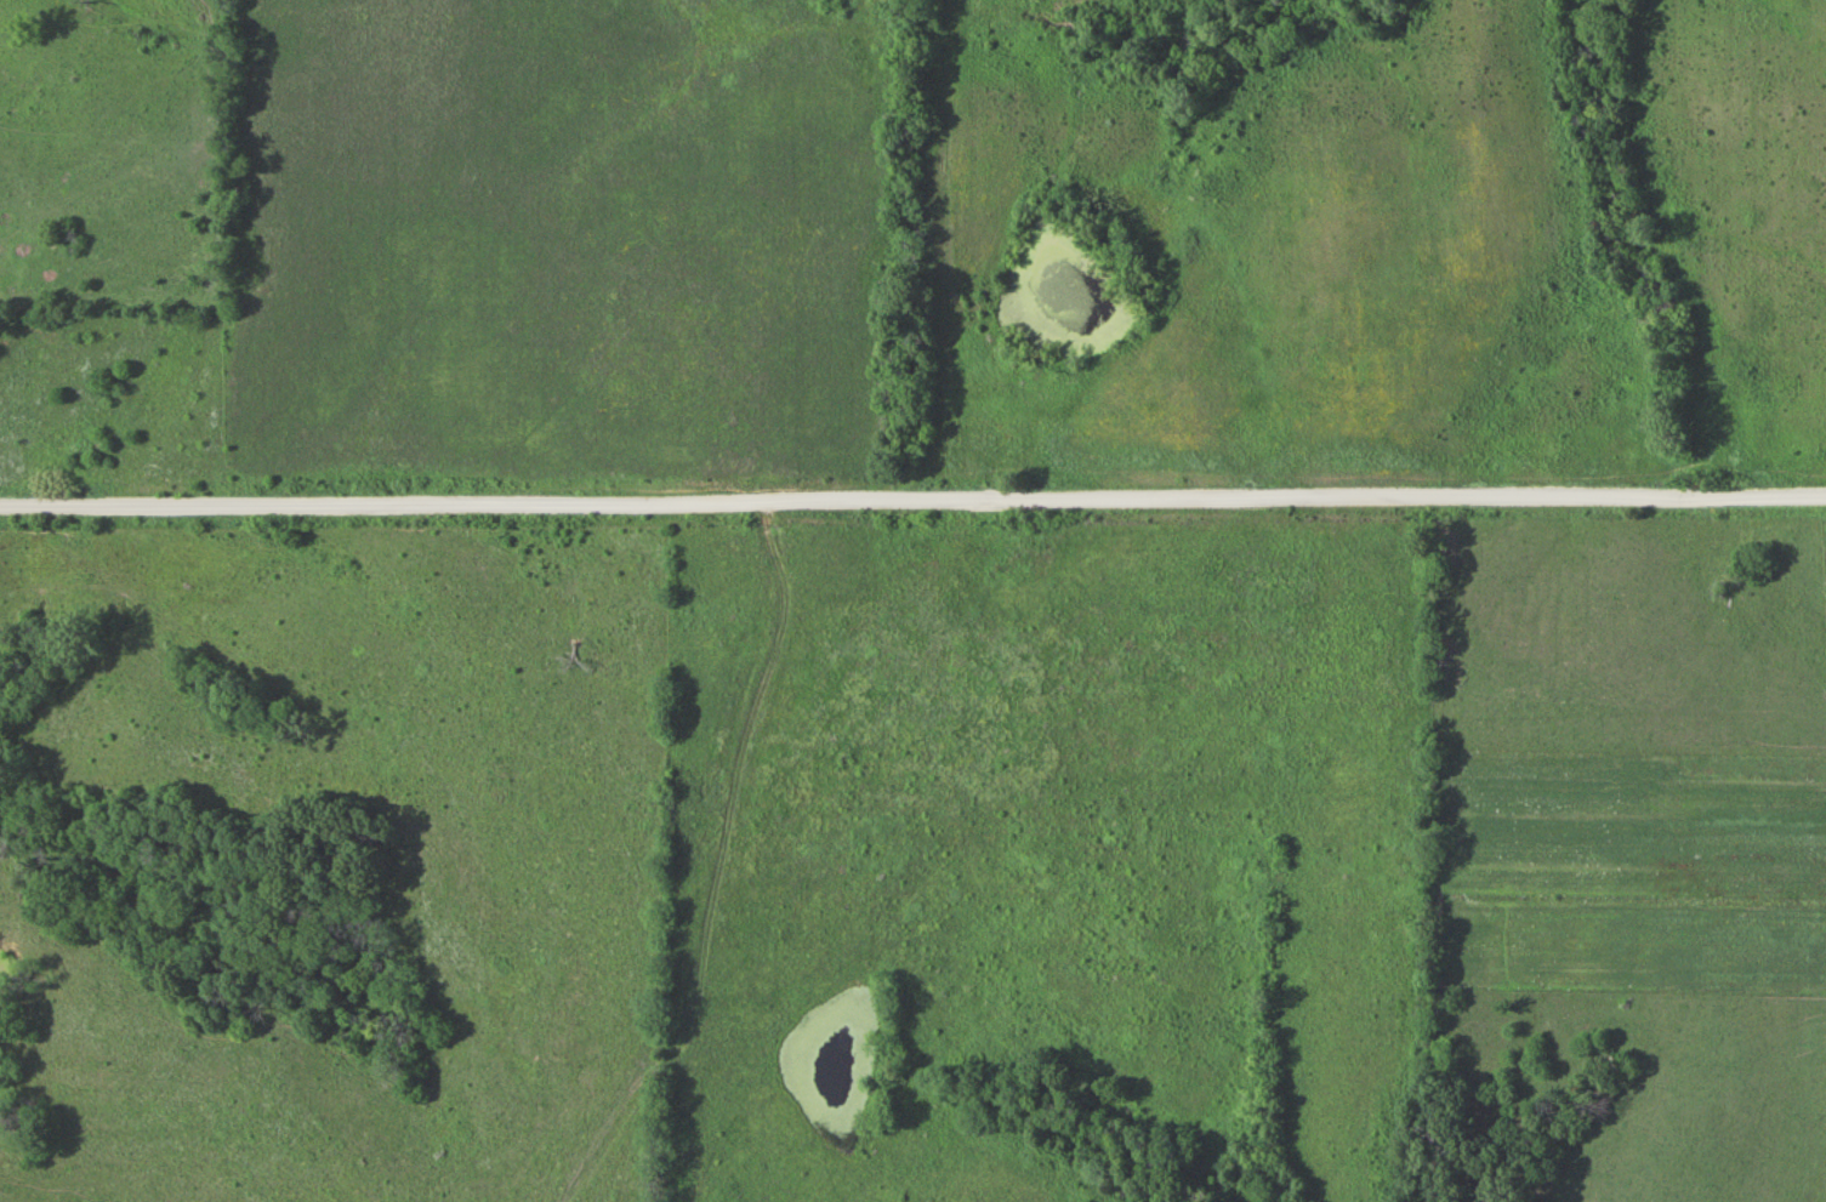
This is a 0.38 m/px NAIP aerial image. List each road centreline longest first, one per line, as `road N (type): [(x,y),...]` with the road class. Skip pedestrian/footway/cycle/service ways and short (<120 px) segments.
road 1 (residential): [(0,507),(1825,496)]

